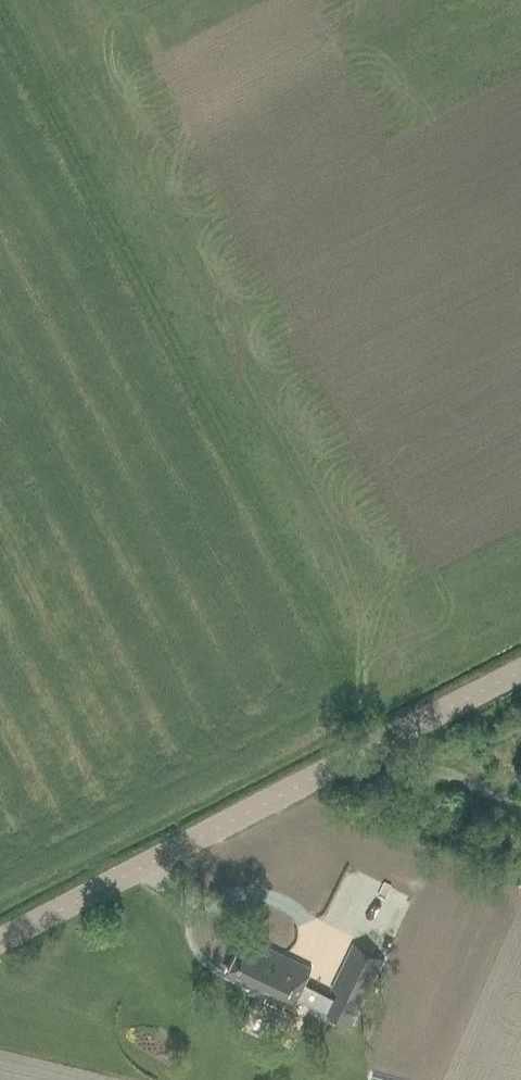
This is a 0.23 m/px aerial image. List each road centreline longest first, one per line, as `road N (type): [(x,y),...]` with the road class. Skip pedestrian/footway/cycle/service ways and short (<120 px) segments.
road 1 (tertiary): [(0,941),(520,671)]
road 2 (track): [(390,739),(407,765),(520,818)]

